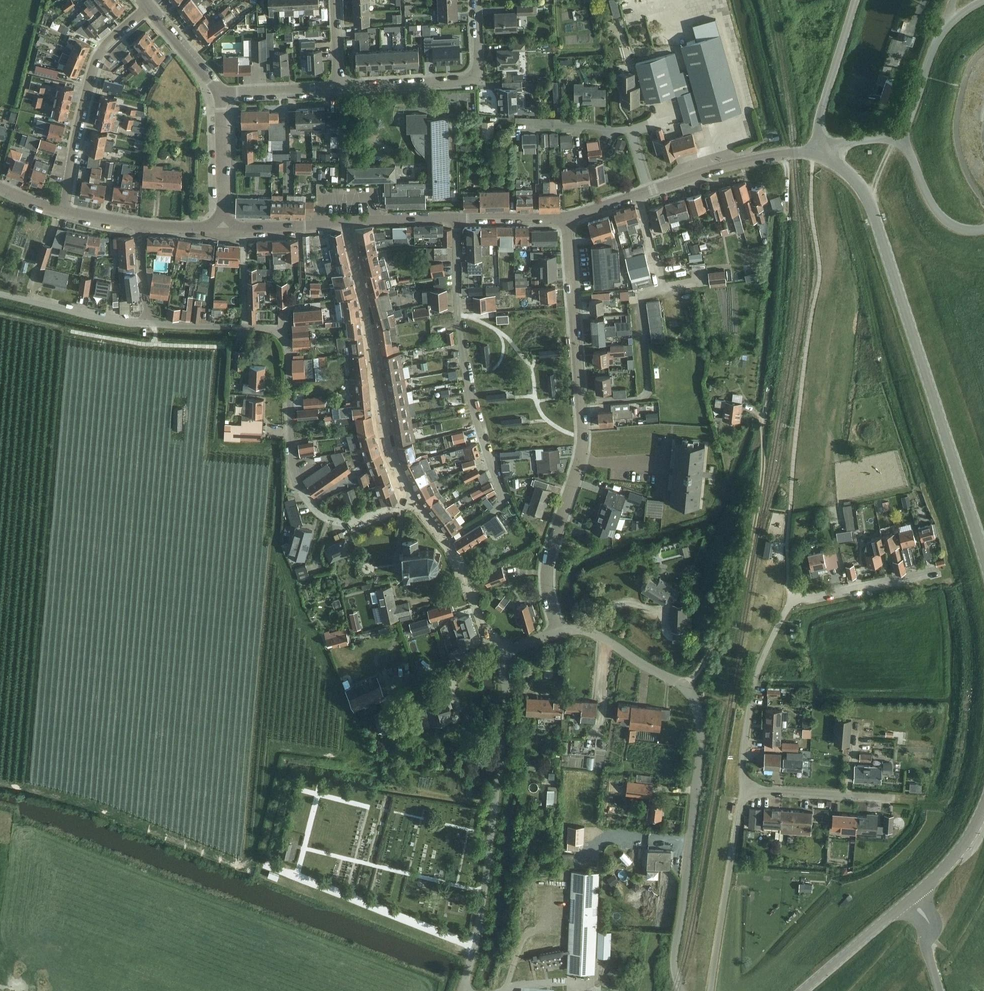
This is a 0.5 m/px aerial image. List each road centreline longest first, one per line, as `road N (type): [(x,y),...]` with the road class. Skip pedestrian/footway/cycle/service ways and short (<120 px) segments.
road 1 (tertiary): [(983,566),(868,199),(814,150)]
road 2 (unclassified): [(462,990),(504,728),(500,651)]
road 3 (residential): [(744,789),(756,677),(786,609),(936,569)]
road 4 (residential): [(413,500),(352,520),(330,519),(311,506),(291,464),(285,341),(268,328),(245,329)]
road 5 (residential): [(680,990),(673,968),(702,712),(684,688)]
road 6 (residential): [(684,688),(745,583),(764,468),(763,419)]
road 7 (residential): [(413,500),(389,447),(346,223)]
road 8 (residential): [(447,542),(506,502),(467,393),(458,321)]
road 9 (residential): [(577,458),(583,437),(564,217)]
road 10 (residential): [(65,211),(99,49),(147,9)]
road 11 (residential): [(341,88),(468,80),(479,69),(476,0)]
road 12 (residential): [(710,990),(744,789)]
road 13 (residential): [(555,634),(543,566),(577,458)]
road 14 (residential): [(648,191),(631,130),(518,126)]
road 15 (tertiary): [(648,191),(814,150)]
road 16 (residential): [(913,800),(744,789)]
road 17 (unclassified): [(814,150),(854,0)]
road 18 (residential): [(148,324),(0,295)]
road 19 (residential): [(684,688),(605,640),(555,634)]
road 20 (tertiary): [(223,229),(220,92)]
road 21 (tertiary): [(804,990),(907,902)]
road 22 (residential): [(983,228),(965,229),(939,215),(899,139)]
road 23 (tertiary): [(907,902),(961,849),(983,800)]
road 24 (unclassified): [(915,98),(946,27),(983,1)]
road 25 (residential): [(500,651),(447,542)]
road 26 (residential): [(220,92),(341,88)]

